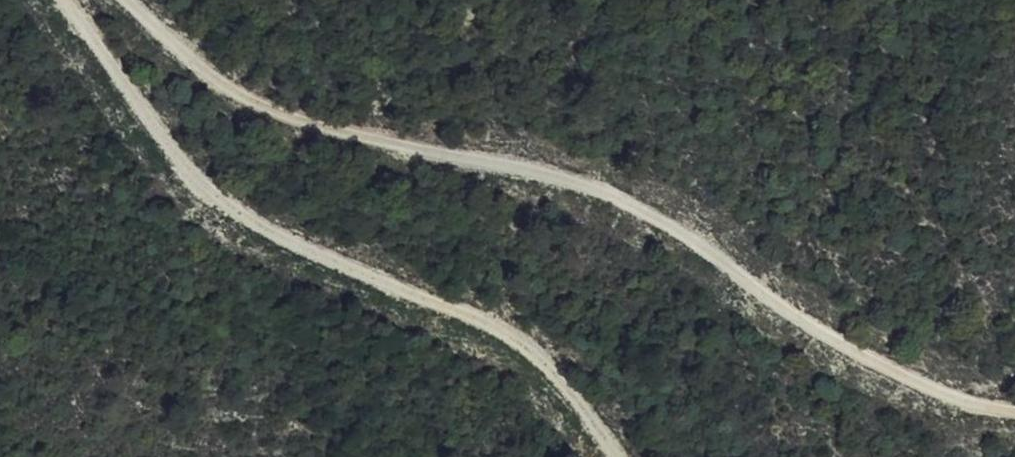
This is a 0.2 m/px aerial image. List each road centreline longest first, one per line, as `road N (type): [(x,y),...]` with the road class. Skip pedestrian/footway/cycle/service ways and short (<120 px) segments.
road 1 (track): [(1014,409),(925,387),(774,303),(694,240),(619,200),(541,173),(330,130),(243,97),(129,0)]
road 2 (track): [(63,0),(199,188),(505,335),(551,369),(621,456)]

